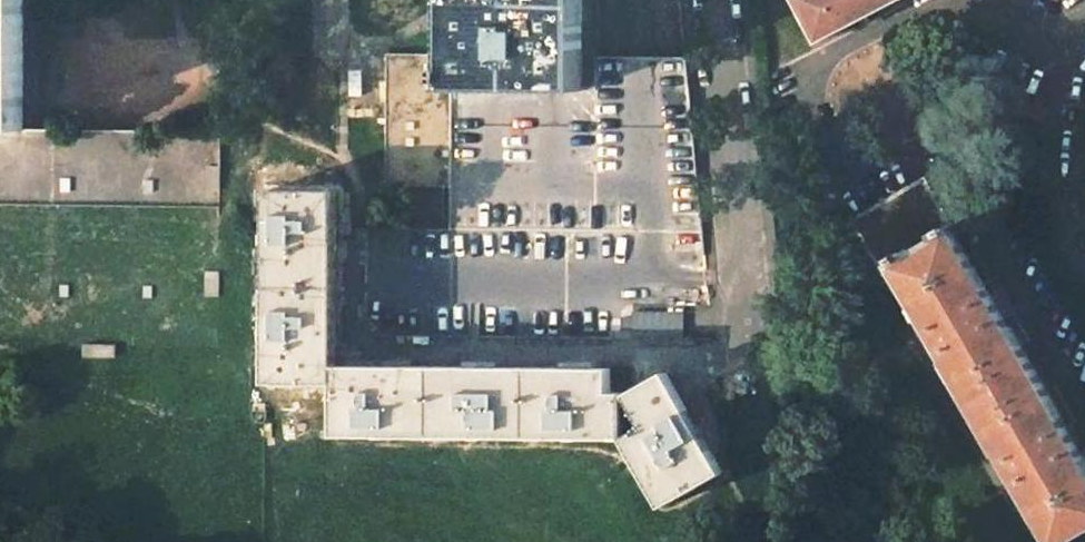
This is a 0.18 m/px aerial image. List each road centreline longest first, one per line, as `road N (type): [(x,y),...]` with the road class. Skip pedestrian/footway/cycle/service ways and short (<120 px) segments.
road 1 (residential): [(747,330),(716,0)]

